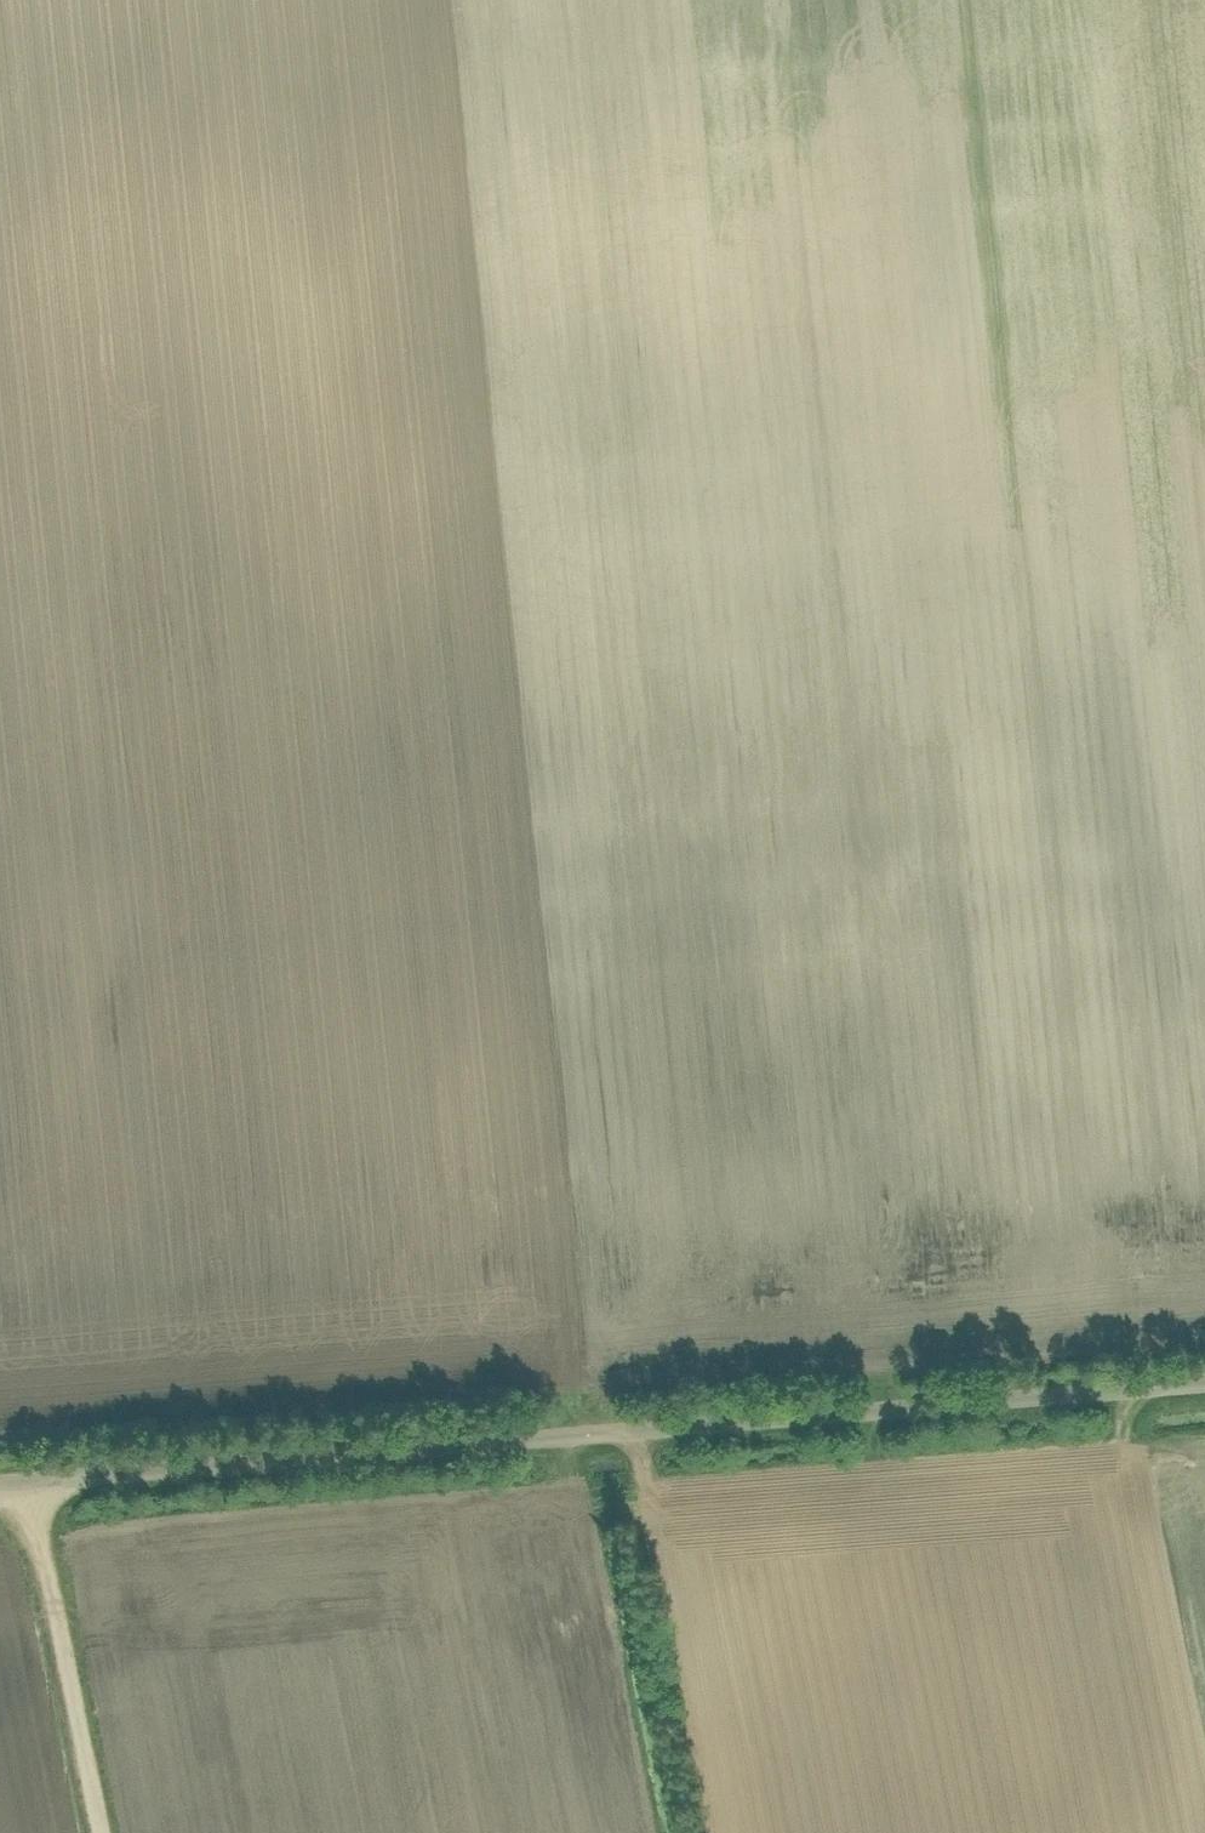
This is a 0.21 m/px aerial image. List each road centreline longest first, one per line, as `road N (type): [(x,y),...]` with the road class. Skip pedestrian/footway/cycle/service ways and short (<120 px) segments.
road 1 (unclassified): [(0,1489),(1204,1384)]
road 2 (track): [(32,1486),(97,1832)]

